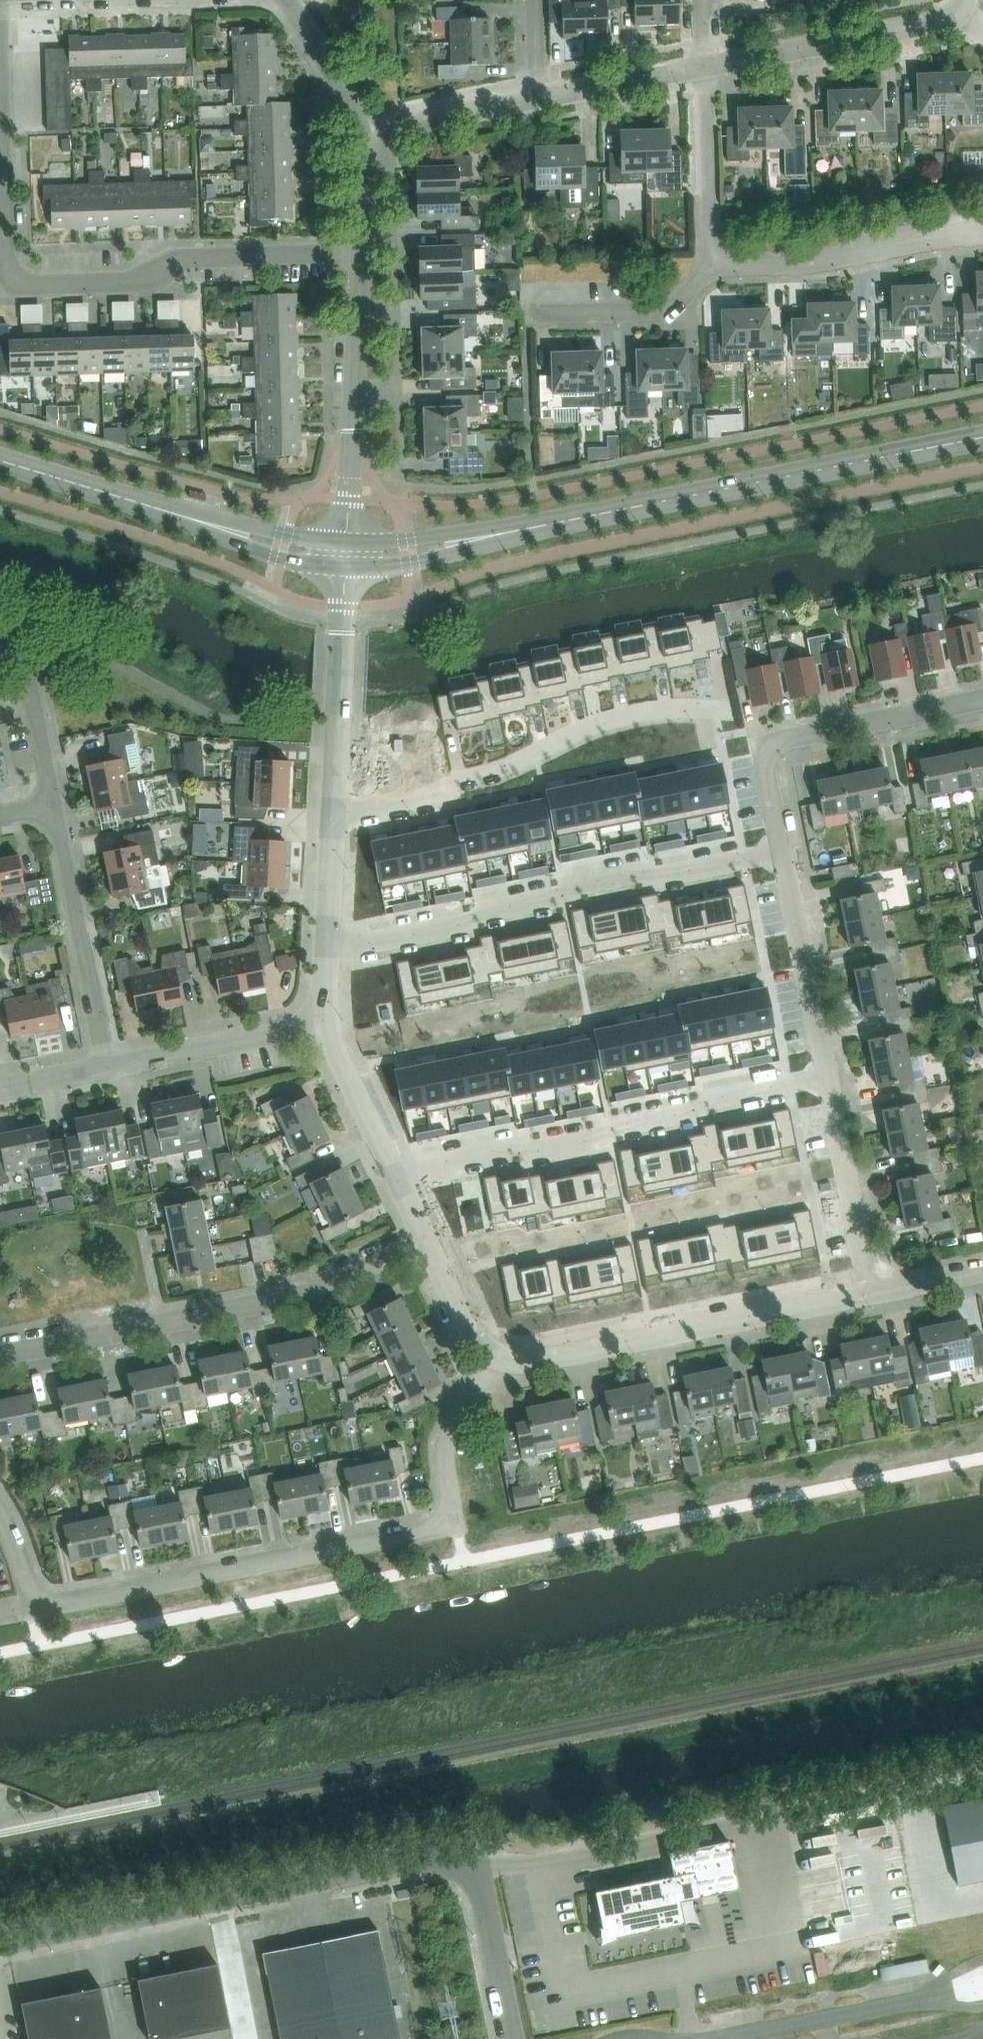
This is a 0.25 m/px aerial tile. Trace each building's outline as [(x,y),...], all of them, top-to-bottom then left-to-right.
[(548,14),(561,14),(561,39),(584,39),(583,0),(548,0),(548,14)] [(584,39),(607,38),(606,0),(583,0),(584,39)] [(620,10),(619,0),(607,0),(608,10),(620,10)] [(633,26),(656,25),(655,0),(633,0),(633,26)] [(656,25),(679,25),(678,0),(655,0),(656,25)] [(772,9),(796,9),(796,0),(772,0),(772,9)] [(450,20),(451,43),(490,42),(489,19),(461,20),(461,7),(435,8),(436,21),(450,20)] [(231,29),(232,60),(274,58),(273,34),(249,35),(249,28),(231,29)] [(184,35),(160,36),(161,78),(192,77),(192,59),(184,59),(184,35)] [(137,36),(114,37),(116,79),(131,78),(131,91),(139,91),(137,36)] [(160,36),(137,36),(139,91),(146,90),(146,78),(161,78),(160,36)] [(114,37),(92,38),(93,92),(101,92),(101,79),(116,79),(114,37)] [(214,48),(213,37),(204,37),(204,49),(214,48)] [(93,92),(92,38),(68,38),(68,49),(69,60),(69,72),(70,80),(85,80),(86,92),(93,92)] [(490,42),(451,43),(451,65),(437,66),(438,79),(463,78),(463,66),(490,65),(490,42)] [(44,49),(45,61),(69,60),(68,49),(44,49)] [(274,81),(274,58),(232,60),(232,75),(220,75),(220,83),(274,81)] [(45,61),(45,73),(69,72),(69,60),(45,61)] [(45,73),(45,84),(70,84),(70,80),(69,72),(45,73)] [(917,97),(903,98),(904,128),(928,127),(927,115),(944,114),(943,74),(916,75),(917,97)] [(971,96),(970,74),(943,74),(944,114),(961,114),(962,126),(982,125),(982,95),(971,96)] [(275,103),(274,81),(220,83),(220,90),(233,90),(233,106),(245,106),(275,103)] [(70,84),(45,84),(46,96),(70,95),(70,84)] [(897,142),(896,112),(881,112),(881,90),(854,91),(855,131),(872,131),(873,143),(897,142)] [(855,131),(854,91),(827,92),(828,117),(814,117),(815,147),(829,147),(829,144),(838,144),(838,132),(855,131)] [(148,94),(140,94),(140,107),(149,106),(148,94)] [(46,96),(46,108),(70,107),(70,95),(46,96)] [(233,121),(234,128),(288,126),(288,103),(275,103),(245,106),(246,120),(233,121)] [(70,107),(46,108),(46,119),(71,119),(70,107)] [(726,132),(727,161),(748,161),(748,149),(765,148),(764,108),(737,109),(738,131),(726,132)] [(784,176),(805,175),(803,129),(791,130),(791,108),(764,108),(765,148),(783,148),(784,176)] [(71,119),(46,119),(47,131),(71,130),(71,119)] [(246,135),(247,151),(289,149),(288,126),(234,128),(234,136),(246,135)] [(668,130),(644,131),(645,172),(659,171),(660,187),(669,187),(669,192),(681,191),(680,151),(668,151),(668,130)] [(632,172),(645,172),(644,131),(619,132),(620,153),(608,153),(609,184),(633,183),(632,172)] [(116,133),(104,134),(104,142),(117,141),(116,133)] [(69,152),(69,139),(61,139),(61,152),(69,152)] [(545,188),(559,188),(558,147),(534,148),(535,169),(523,170),(524,200),(545,199),(545,188)] [(582,147),(558,147),(559,188),(560,188),(560,208),(585,207),(585,203),(598,202),(597,167),(583,168),(582,147)] [(235,166),(235,174),(290,172),(289,149),(247,151),(247,166),(235,166)] [(130,153),(130,165),(141,164),(141,152),(130,153)] [(416,169),(416,194),(457,192),(457,177),(471,176),(470,155),(443,156),(444,168),(416,169)] [(87,171),(88,171),(96,171),(95,161),(87,161),(87,171)] [(963,166),(963,182),(982,182),(982,165),(963,166)] [(134,182),(119,183),(120,225),(143,224),(141,170),(134,170),(134,182)] [(149,170),(141,170),(143,224),(166,224),(164,182),(149,182),(149,170)] [(88,184),(73,184),(75,226),(97,226),(96,171),(88,171),(88,184)] [(103,171),(96,171),(97,226),(120,225),(119,183),(104,183),(103,171)] [(248,181),(248,196),(290,195),(290,172),(235,174),(235,181),(248,181)] [(195,181),(164,182),(166,224),(189,223),(189,199),(196,199),(195,181)] [(51,227),(75,226),(73,184),(42,185),(43,203),(50,203),(51,227)] [(215,185),(207,185),(208,197),(216,197),(215,185)] [(732,197),(731,186),(723,186),(723,197),(732,197)] [(457,192),(416,194),(417,219),(445,218),(446,229),(478,228),(478,216),(473,216),(472,207),(458,208),(457,192)] [(290,195),(248,196),(249,227),(267,227),(267,219),(291,218),(290,195)] [(217,203),(207,203),(207,215),(217,215),(217,203)] [(485,222),(485,231),(497,230),(497,221),(485,222)] [(514,233),(505,233),(505,244),(514,243),(514,233)] [(460,272),(460,273),(474,273),(473,234),(446,235),(446,248),(418,249),(419,274),(460,272)] [(460,288),(460,273),(460,272),(419,274),(420,299),(448,298),(448,309),(475,308),(475,287),(460,288)] [(976,326),(982,326),(982,273),(974,273),(975,294),(961,295),(962,330),(977,330),(976,326)] [(938,286),(914,287),(916,325),(928,325),(929,342),(956,341),(955,307),(939,308),(938,286)] [(903,326),(916,325),(914,287),(891,288),(892,309),(879,309),(879,340),(903,339),(903,326)] [(239,312),(240,319),(294,318),(293,294),(251,295),(252,311),(239,312)] [(853,303),(830,304),(831,342),(853,342),(854,355),(868,355),(867,324),(854,325),(853,303)] [(818,343),(831,342),(830,304),(806,305),(807,326),(791,327),(792,357),(818,356),(818,343)] [(733,349),(745,349),(744,310),(721,311),(722,332),(708,333),(709,363),(733,362),(733,349)] [(768,310),(744,310),(745,349),(758,348),(759,362),(783,361),(782,331),(769,331),(768,310)] [(421,328),(421,353),(462,352),(462,337),(476,337),(475,314),(448,315),(448,328),(421,328)] [(252,327),(253,342),(295,341),(294,318),(240,319),(240,327),(252,327)] [(236,319),(222,319),(223,329),(236,329),(236,319)] [(159,337),(146,337),(147,372),(170,371),(168,320),(159,321),(159,337)] [(177,320),(168,320),(170,371),(193,370),(192,335),(178,336),(177,320)] [(132,321),(122,322),(124,372),(147,372),(146,337),(132,337),(132,321)] [(114,338),(100,338),(101,373),(124,372),(122,322),(113,322),(114,338)] [(68,339),(55,340),(56,375),(79,374),(77,323),(68,323),(68,339)] [(86,323),(77,323),(79,374),(101,373),(100,338),(87,339),(86,323)] [(41,324),(31,325),(33,375),(56,375),(55,340),(41,340),(41,324)] [(9,375),(9,376),(33,375),(31,325),(22,325),(23,341),(9,341),(8,325),(0,326),(0,375),(9,375)] [(241,357),(241,365),(296,363),(295,341),(253,342),(253,357),(241,357)] [(883,360),(882,348),(874,348),(875,360),(883,360)] [(685,349),(660,350),(661,391),(677,390),(677,404),(698,404),(697,376),(686,377),(685,349)] [(646,391),(661,391),(660,350),(635,350),(636,378),(625,379),(626,418),(647,417),(646,391)] [(475,388),(475,377),(475,368),(463,368),(462,352),(421,353),(422,379),(450,378),(450,389),(475,388)] [(539,381),(540,419),(553,418),(552,408),(577,408),(575,352),(550,353),(551,381),(539,381)] [(601,352),(575,352),(577,408),(614,406),(613,379),(601,379),(601,352)] [(254,372),(254,387),(296,386),(296,363),(241,365),(241,373),(254,372)] [(233,365),(223,365),(223,375),(237,374),(237,365),(233,365)] [(957,375),(948,375),(949,389),(958,389),(957,375)] [(496,380),(484,381),(484,390),(496,389),(496,380)] [(912,384),(892,388),(894,402),(915,398),(912,384)] [(242,403),(243,411),(297,409),(296,386),(254,387),(255,403),(242,403)] [(494,392),(482,392),(483,404),(495,403),(494,392)] [(423,408),(424,434),(464,432),(464,417),(478,416),(478,395),(450,396),(451,408),(423,408)] [(59,421),(57,421),(57,425),(80,432),(79,407),(58,407),(59,421)] [(802,417),(800,407),(793,408),(795,419),(802,417)] [(255,418),(256,433),(298,432),(297,409),(243,411),(243,418),(255,418)] [(521,412),(507,412),(507,420),(521,420),(521,412)] [(705,439),(704,415),(692,416),(693,440),(705,439)] [(84,422),(82,432),(95,435),(97,425),(84,422)] [(118,429),(118,444),(120,444),(126,444),(125,423),(117,423),(118,429)] [(298,432),(256,433),(257,464),(275,464),(274,456),(298,455),(298,432)] [(464,432),(424,434),(425,459),(452,458),(453,474),(483,473),(482,456),(477,456),(477,447),(465,448),(464,432)] [(161,435),(149,435),(149,450),(161,450),(161,435)] [(607,458),(618,458),(617,436),(606,437),(607,448),(607,458)] [(146,438),(136,438),(136,447),(146,446),(146,438)] [(186,442),(173,443),(173,456),(186,455),(186,442)] [(251,457),(239,457),(239,466),(251,466),(251,457)] [(947,638),(953,665),(979,660),(973,633),(982,631),(982,619),(981,607),(958,612),(961,627),(946,630),(948,638),(947,638)] [(948,638),(946,630),(942,611),(930,613),(920,615),(924,634),(908,637),(910,646),(909,646),(915,673),(941,667),(935,641),(947,638),(948,638)] [(658,625),(657,625),(666,670),(694,664),(693,661),(709,658),(707,647),(720,645),(715,620),(702,623),(701,618),(683,622),(684,626),(660,631),(658,625)] [(910,646),(908,637),(905,622),(893,625),(896,640),(870,645),(877,680),(903,675),(898,648),(909,646),(910,646)] [(616,635),(615,635),(624,677),(651,671),(651,668),(664,665),(665,670),(666,670),(657,625),(640,628),(641,633),(617,638),(616,635)] [(811,666),(823,663),(829,690),(855,685),(848,650),(832,653),(828,634),(806,638),(810,657),(809,657),(811,666)] [(599,643),(574,648),(582,690),(583,689),(582,687),(609,682),(608,678),(622,675),(622,677),(624,677),(615,635),(598,639),(599,643)] [(739,641),(728,643),(730,649),(741,647),(739,641)] [(811,666),(809,657),(794,660),(791,645),(769,650),(772,665),(773,673),(774,673),(786,671),(791,698),(817,692),(811,666)] [(772,665),(747,670),(742,647),(741,647),(730,649),(736,681),(748,678),(753,705),(779,700),(774,673),(773,673),(772,665)] [(558,658),(532,663),(540,704),(542,704),(541,701),(568,696),(567,693),(582,690),(574,648),(573,649),(573,650),(557,653),(558,658)] [(516,672),(491,677),(499,719),(500,718),(500,716),(526,710),(526,707),(540,704),(532,663),(531,663),(531,664),(515,667),(516,672)] [(449,694),(436,697),(441,722),(454,719),(456,730),(485,725),(484,722),(499,719),(491,677),(490,678),(490,679),(474,682),(475,687),(449,692),(449,694)] [(107,735),(112,760),(86,765),(91,789),(126,781),(125,773),(130,770),(140,767),(132,730),(107,735)] [(186,760),(199,758),(198,741),(184,742),(186,760)] [(267,747),(238,746),(236,782),(288,785),(289,761),(266,760),(267,747)] [(964,751),(972,787),(982,784),(982,748),(964,751)] [(972,787),(964,751),(941,756),(948,791),(972,787)] [(184,752),(173,752),(175,769),(185,768),(184,752)] [(948,791),(941,756),(918,761),(922,781),(911,784),(916,809),(928,807),(926,796),(948,791)] [(719,764),(698,769),(707,815),(729,810),(719,764)] [(885,767),(861,772),(869,807),(891,803),(894,814),(906,811),(901,786),(889,788),(885,767)] [(698,769),(677,773),(686,819),(707,815),(698,769)] [(869,807),(861,772),(838,777),(845,812),(869,807)] [(677,773),(655,777),(665,823),(686,819),(677,773)] [(633,774),(611,778),(620,824),(640,820),(641,820),(633,782),(634,781),(633,774)] [(634,781),(633,782),(641,820),(640,820),(642,828),(665,823),(655,777),(634,781)] [(845,812),(838,777),(815,781),(819,802),(808,805),(813,830),(825,828),(823,817),(845,812)] [(611,778),(589,782),(599,828),(620,824),(611,778)] [(149,813),(144,791),(142,780),(127,783),(126,781),(91,789),(96,811),(118,807),(120,819),(149,813)] [(287,808),(288,785),(236,782),(234,818),(264,819),(264,807),(287,808)] [(589,782),(568,786),(577,833),(599,828),(589,782)] [(568,786),(546,791),(548,803),(555,837),(577,833),(568,786)] [(541,800),(520,804),(527,843),(528,842),(549,838),(541,800)] [(520,804),(498,809),(507,855),(530,850),(528,842),(527,843),(520,804)] [(208,808),(208,819),(222,820),(223,808),(208,808)] [(498,809),(476,813),(486,859),(507,855),(498,809)] [(476,813),(455,817),(456,825),(457,825),(465,863),(466,863),(486,859),(476,813)] [(194,823),(193,835),(206,836),(206,823),(194,823)] [(456,825),(435,829),(444,876),(467,871),(466,863),(465,863),(457,825),(456,825)] [(234,826),(233,849),(232,863),(242,863),(242,862),(284,864),(285,841),(263,840),(263,827),(234,826)] [(435,829),(414,834),(423,880),(444,876),(435,829)] [(159,865),(157,852),(152,830),(123,836),(125,847),(104,852),(108,875),(159,865)] [(725,830),(710,833),(712,841),(726,838),(725,830)] [(710,833),(695,836),(697,844),(708,842),(712,841),(710,833)] [(414,834),(392,838),(402,884),(423,880),(414,834)] [(392,838),(371,842),(380,888),(402,884),(392,838)] [(682,839),(668,842),(669,849),(684,846),(682,839)] [(638,840),(623,842),(625,850),(639,847),(638,840)] [(623,842),(609,845),(610,853),(625,850),(623,842)] [(668,842),(653,845),(655,853),(669,849),(668,842)] [(595,848),(581,851),(582,859),(597,856),(595,848)] [(581,851),(566,854),(568,862),(582,859),(581,851)] [(831,856),(833,864),(846,862),(844,853),(831,856)] [(0,859),(0,884),(2,897),(25,892),(28,906),(52,901),(47,878),(23,882),(18,855),(0,859)] [(978,896),(982,895),(982,858),(960,863),(963,875),(974,873),(978,896)] [(283,888),(284,864),(242,862),(242,863),(241,886),(223,885),(223,897),(260,899),(260,887),(283,888)] [(830,867),(833,880),(859,874),(856,862),(830,867)] [(108,875),(113,898),(139,893),(142,908),(167,903),(159,865),(108,875)] [(547,866),(532,869),(534,877),(548,874),(547,866)] [(532,869),(518,872),(519,880),(534,877),(532,869)] [(504,874),(490,878),(491,885),(506,882),(504,874)] [(490,878),(475,881),(477,888),(491,885),(490,878)] [(839,900),(844,923),(879,916),(875,893),(886,891),(883,879),(858,884),(860,896),(839,900)] [(727,895),(701,900),(709,939),(737,933),(735,925),(751,922),(744,884),(726,888),(727,895)] [(463,891),(449,894),(450,902),(465,899),(463,891)] [(657,893),(656,894),(665,939),(680,936),(681,944),(709,939),(701,900),(676,905),(674,898),(659,901),(657,893)] [(196,903),(207,904),(207,894),(197,894),(196,903)] [(449,894),(434,897),(436,905),(450,902),(449,894)] [(640,904),(615,909),(623,948),(650,942),(649,934),(662,932),(664,940),(665,939),(656,894),(639,897),(640,904)] [(974,933),(982,931),(982,895),(978,896),(982,919),(972,921),(974,933)] [(421,899),(406,902),(408,910),(422,907),(421,899)] [(406,902),(392,905),(393,913),(408,910),(406,902)] [(194,903),(181,906),(183,917),(184,919),(197,917),(194,903)] [(181,906),(169,908),(171,919),(183,917),(181,906)] [(588,907),(570,911),(578,949),(593,946),(595,954),(623,948),(615,909),(589,914),(588,907)] [(869,942),(872,954),(897,949),(895,937),(884,939),(879,916),(844,923),(848,946),(869,942)] [(549,931),(524,936),(531,974),(559,969),(558,961),(573,958),(566,920),(548,923),(549,931)] [(982,967),(982,931),(974,933),(965,935),(967,947),(978,945),(982,967)] [(260,964),(272,962),(267,933),(253,936),(255,945),(233,950),(242,991),(265,986),(260,964)] [(497,934),(479,937),(489,983),(490,983),(488,975),(502,972),(504,980),(531,974),(524,936),(498,941),(497,934)] [(466,956),(440,961),(448,999),(476,994),(474,986),(489,983),(479,937),(480,945),(464,948),(466,956)] [(31,952),(28,941),(19,943),(21,954),(31,952)] [(242,991),(233,950),(212,954),(210,945),(196,947),(202,976),(214,973),(219,995),(242,991)] [(900,961),(897,949),(872,954),(874,966),(853,970),(858,993),(893,986),(889,963),(900,961)] [(160,970),(152,972),(159,1007),(182,1003),(178,981),(190,978),(184,950),(162,954),(160,970)] [(288,955),(275,957),(278,972),(297,968),(295,956),(288,957),(288,955)] [(152,972),(151,967),(140,969),(132,959),(127,960),(126,957),(113,960),(120,992),(132,990),(136,1012),(159,1007),(152,972)] [(413,958),(395,962),(403,1000),(419,997),(420,1005),(448,999),(440,961),(415,966),(413,958)] [(25,987),(27,995),(34,1032),(58,1028),(53,1003),(65,1001),(60,977),(48,979),(48,982),(25,987)] [(898,1009),(893,986),(858,993),(862,1017),(883,1012),(886,1024),(911,1019),(909,1007),(898,1009)] [(0,989),(0,1014),(6,1013),(11,1037),(34,1032),(27,995),(16,998),(15,996),(8,987),(0,989)] [(764,988),(743,992),(752,1039),(774,1034),(764,988)] [(743,992),(721,997),(730,1043),(752,1039),(743,992)] [(964,1005),(973,1003),(972,996),(962,998),(964,1005)] [(721,997),(699,1001),(708,1047),(730,1043),(721,997)] [(699,1001),(677,1006),(679,1013),(680,1013),(688,1052),(688,1051),(708,1047),(699,1001)] [(679,1013),(658,1018),(667,1064),(690,1059),(688,1051),(688,1052),(680,1013),(679,1013)] [(658,1018),(636,1022),(646,1068),(667,1064),(658,1018)] [(867,1040),(872,1063),(907,1056),(903,1033),(914,1031),(911,1019),(886,1024),(888,1036),(867,1040)] [(636,1022),(615,1026),(623,1065),(624,1073),(646,1068),(636,1022)] [(615,1026),(594,1031),(602,1069),(623,1065),(615,1026)] [(590,1039),(568,1044),(576,1082),(597,1078),(590,1039)] [(568,1044),(547,1048),(555,1086),(576,1082),(568,1044)] [(547,1048),(526,1052),(533,1091),(555,1086),(547,1048)] [(503,1049),(481,1053),(490,1099),(512,1095),(504,1057),(503,1049)] [(504,1057),(512,1095),(533,1091),(526,1052),(504,1057)] [(481,1053),(460,1057),(469,1104),(490,1099),(481,1053)] [(770,1054),(755,1057),(757,1065),(771,1062),(770,1054)] [(897,1083),(900,1094),(925,1089),(923,1077),(912,1079),(907,1056),(872,1063),(876,1087),(897,1083)] [(460,1057),(438,1062),(447,1108),(469,1104),(460,1057)] [(755,1057),(740,1060),(742,1068),(757,1065),(755,1057)] [(438,1062),(416,1066),(424,1104),(424,1105),(425,1112),(447,1108),(438,1062)] [(727,1062),(713,1066),(714,1074),(729,1071),(727,1062)] [(416,1066),(395,1071),(403,1109),(424,1105),(424,1104),(416,1066)] [(713,1066),(698,1069),(700,1077),(714,1074),(713,1066)] [(686,1079),(671,1082),(673,1090),(688,1087),(686,1079)] [(671,1082),(657,1085),(658,1093),(673,1090),(671,1082)] [(644,1087),(629,1090),(631,1098),(645,1095),(644,1087)] [(881,1110),(886,1133),(921,1126),(917,1103),(928,1101),(925,1089),(900,1094),(902,1106),(881,1110)] [(629,1090),(614,1094),(616,1101),(631,1098),(629,1090)] [(198,1094),(174,1098),(182,1136),(181,1136),(184,1152),(208,1147),(221,1144),(215,1116),(213,1104),(200,1107),(198,1094)] [(283,1094),(260,1105),(265,1116),(275,1111),(285,1132),(318,1117),(308,1095),(289,1105),(283,1094)] [(156,1127),(143,1130),(149,1159),(162,1156),(184,1152),(181,1136),(182,1136),(174,1098),(151,1103),(156,1127)] [(595,1106),(580,1109),(582,1116),(596,1113),(595,1106)] [(772,1119),(747,1124),(754,1163),(782,1157),(781,1149),(796,1146),(788,1108),(771,1112),(772,1119)] [(107,1163),(125,1159),(143,1156),(138,1131),(126,1133),(121,1109),(97,1114),(107,1163)] [(580,1109),(566,1112),(567,1119),(582,1116),(580,1109)] [(71,1170),(107,1163),(97,1114),(74,1119),(79,1143),(66,1145),(71,1170)] [(553,1114),(538,1117),(540,1125),(554,1122),(553,1114)] [(508,1115),(493,1118),(495,1126),(510,1123),(508,1115)] [(318,1117),(285,1132),(295,1154),(285,1159),(291,1170),(314,1159),(309,1148),(328,1139),(318,1117)] [(538,1117),(523,1120),(525,1128),(540,1125),(538,1117)] [(487,1119),(472,1122),(474,1130),(489,1127),(487,1119)] [(472,1122),(458,1125),(459,1133),(474,1130),(472,1122)] [(720,1122),(702,1125),(712,1171),(713,1171),(711,1163),(725,1161),(726,1168),(754,1163),(747,1124),(721,1129),(720,1122)] [(44,1125),(21,1129),(28,1166),(52,1162),(54,1173),(67,1171),(60,1138),(48,1141),(44,1125)] [(689,1144),(663,1149),(671,1188),(699,1182),(697,1174),(712,1171),(702,1125),(701,1126),(703,1133),(687,1137),(689,1144)] [(911,1153),(914,1164),(939,1159),(937,1147),(926,1149),(921,1126),(886,1133),(890,1157),(911,1153)] [(445,1128),(430,1131),(432,1138),(446,1135),(445,1128)] [(28,1166),(21,1129),(0,1133),(0,1146),(2,1158),(0,1159),(0,1184),(8,1183),(5,1171),(28,1166)] [(430,1131),(415,1133),(417,1141),(432,1138),(430,1131)] [(636,1147),(618,1151),(626,1188),(641,1185),(643,1193),(671,1188),(663,1149),(638,1154),(636,1147)] [(895,1180),(900,1204),(935,1196),(931,1173),(942,1171),(939,1159),(914,1164),(916,1176),(895,1180)] [(597,1170),(572,1176),(579,1214),(607,1208),(606,1201),(621,1197),(614,1160),(596,1163),(597,1170)] [(310,1183),(320,1205),(352,1189),(342,1168),(323,1177),(318,1166),(294,1177),(299,1188),(310,1183)] [(529,1176),(528,1176),(535,1215),(550,1212),(552,1220),(579,1214),(572,1176),(546,1181),(545,1173),(529,1177),(529,1176)] [(501,1174),(483,1178),(490,1216),(506,1213),(507,1220),(535,1215),(528,1176),(502,1181),(501,1174)] [(232,1194),(246,1191),(244,1184),(231,1186),(232,1194)] [(325,1242),(349,1231),(343,1220),(363,1211),(352,1189),(320,1205),(330,1226),(319,1231),(325,1242)] [(935,1196),(900,1204),(905,1227),(925,1223),(928,1234),(953,1229),(951,1217),(940,1219),(935,1196)] [(55,1211),(64,1209),(62,1197),(52,1199),(55,1211)] [(163,1224),(165,1231),(205,1223),(200,1199),(165,1207),(168,1222),(163,1224)] [(792,1220),(767,1225),(775,1264),(802,1258),(801,1250),(816,1247),(809,1209),(791,1213),(792,1220)] [(12,1223),(10,1212),(0,1214),(0,1225),(12,1223)] [(706,1233),(681,1238),(689,1277),(716,1271),(715,1263),(729,1261),(729,1265),(730,1264),(722,1222),(705,1226),(706,1233)] [(723,1222),(722,1222),(730,1264),(745,1261),(747,1269),(775,1264),(767,1225),(741,1230),(740,1223),(724,1226),(723,1222)] [(205,1223),(165,1231),(166,1238),(171,1237),(174,1253),(210,1246),(205,1223)] [(272,1233),(248,1238),(253,1263),(277,1259),(272,1233)] [(654,1236),(636,1240),(644,1278),(659,1275),(661,1282),(689,1277),(681,1238),(655,1243),(654,1236)] [(614,1254),(589,1259),(596,1298),(624,1292),(622,1285),(638,1281),(631,1243),(613,1247),(614,1254)] [(210,1246),(174,1253),(179,1276),(214,1269),(210,1246)] [(562,1257),(544,1261),(553,1303),(554,1302),(553,1299),(567,1296),(568,1304),(596,1298),(589,1259),(563,1265),(562,1257)] [(518,1262),(500,1266),(508,1304),(524,1300),(525,1308),(553,1303),(544,1261),(544,1264),(520,1269),(518,1262)] [(375,1296),(351,1307),(356,1319),(367,1314),(377,1335),(409,1319),(399,1298),(380,1307),(375,1296)] [(409,1319),(377,1335),(387,1356),(424,1338),(421,1331),(416,1334),(409,1319)] [(973,1366),(982,1364),(982,1347),(981,1336),(968,1339),(964,1319),(941,1324),(951,1370),(973,1366)] [(927,1376),(951,1370),(941,1324),(917,1328),(921,1348),(908,1351),(914,1378),(915,1385),(929,1382),(927,1376)] [(890,1355),(886,1335),(862,1340),(872,1387),(894,1382),(896,1388),(909,1386),(902,1352),(890,1355)] [(314,1336),(291,1341),(298,1376),(321,1372),(323,1383),(336,1380),(331,1355),(319,1357),(314,1336)] [(424,1338),(387,1356),(397,1377),(429,1361),(422,1347),(427,1345),(424,1338)] [(835,1394),(848,1391),(872,1387),(862,1340),(839,1344),(843,1364),(830,1367),(835,1394)] [(272,1367),(260,1369),(265,1395),(277,1392),(275,1381),(298,1376),(291,1341),(268,1346),(272,1367)] [(244,1350),(221,1355),(228,1390),(251,1386),(253,1397),(265,1395),(260,1369),(249,1371),(244,1350)] [(807,1351),(784,1355),(792,1398),(815,1393),(816,1398),(830,1395),(824,1368),(811,1370),(807,1351)] [(202,1381),(190,1383),(195,1409),(207,1406),(205,1395),(228,1390),(221,1355),(198,1360),(202,1381)] [(764,1380),(752,1382),(758,1416),(772,1413),(770,1407),(793,1402),(792,1398),(784,1355),(760,1360),(763,1373),(764,1380)] [(349,1374),(346,1360),(338,1362),(341,1376),(349,1374)] [(429,1361),(397,1377),(407,1398),(397,1403),(402,1414),(426,1403),(420,1392),(440,1383),(429,1361)] [(174,1364),(151,1369),(158,1405),(181,1400),(183,1411),(195,1409),(190,1383),(178,1385),(174,1364)] [(713,1406),(735,1402),(738,1414),(751,1411),(746,1384),(733,1386),(729,1366),(705,1371),(713,1406)] [(132,1395),(120,1397),(125,1423),(137,1420),(135,1409),(158,1405),(151,1369),(127,1374),(132,1395)] [(715,1413),(713,1406),(705,1371),(682,1376),(686,1396),(673,1398),(679,1426),(692,1423),(691,1418),(715,1413)] [(104,1379),(81,1383),(88,1419),(111,1414),(113,1425),(125,1423),(120,1397),(108,1399),(104,1379)] [(636,1433),(659,1429),(660,1429),(673,1427),(667,1399),(654,1402),(650,1382),(627,1387),(634,1422),(636,1433)] [(61,1409),(50,1411),(55,1437),(67,1435),(65,1423),(88,1419),(81,1383),(57,1388),(61,1409)] [(348,1400),(345,1387),(337,1388),(340,1402),(348,1400)] [(634,1422),(627,1387),(604,1392),(606,1405),(594,1408),(600,1441),(614,1439),(611,1427),(634,1422)] [(34,1393),(11,1397),(18,1433),(41,1428),(43,1439),(55,1437),(50,1411),(38,1413),(34,1393)] [(18,1433),(11,1397),(0,1399),(0,1436),(18,1433)] [(572,1398),(549,1403),(557,1445),(580,1441),(581,1445),(594,1443),(589,1415),(576,1418),(572,1398)] [(527,1416),(514,1419),(516,1430),(522,1457),(535,1455),(534,1450),(557,1445),(549,1403),(525,1407),(527,1416)] [(917,1408),(904,1411),(908,1428),(913,1426),(920,1425),(917,1408)] [(756,1435),(752,1418),(736,1422),(739,1439),(756,1435)] [(297,1429),(299,1458),(327,1456),(325,1427),(297,1429)] [(805,1452),(815,1450),(814,1443),(804,1445),(805,1452)] [(390,1460),(367,1464),(374,1499),(397,1495),(393,1474),(405,1472),(400,1446),(388,1448),(390,1460)] [(329,1460),(335,1486),(346,1484),(350,1504),(374,1499),(367,1464),(344,1469),(342,1458),(329,1460)] [(297,1478),(304,1513),(327,1509),(323,1488),(335,1486),(329,1460),(317,1462),(320,1474),(297,1478)] [(259,1474),(265,1500),(276,1498),(280,1518),(304,1513),(297,1478),(274,1483),(271,1472),(259,1474)] [(227,1492),(234,1527),(257,1523),(253,1502),(265,1500),(259,1474),(247,1476),(250,1488),(227,1492)] [(126,1483),(118,1485),(120,1496),(128,1494),(126,1483)] [(540,1505),(536,1483),(511,1488),(515,1510),(540,1505)] [(116,1485),(106,1487),(109,1499),(118,1497),(116,1485)] [(201,1486),(189,1488),(195,1514),(206,1512),(210,1532),(234,1527),(227,1492),(204,1497),(201,1486)] [(156,1506),(164,1541),(187,1537),(183,1516),(195,1514),(189,1488),(177,1491),(179,1502),(156,1506)] [(119,1502),(125,1528),(136,1525),(140,1546),(164,1541),(156,1506),(133,1511),(131,1500),(119,1502)] [(87,1520),(94,1556),(117,1551),(113,1530),(125,1528),(119,1502),(107,1505),(109,1516),(87,1520)] [(49,1516),(54,1542),(66,1540),(70,1560),(94,1556),(87,1520),(63,1525),(61,1514),(49,1516)] [(961,1802),(969,1841),(982,1838),(982,1809),(981,1798),(961,1802)] [(961,1802),(941,1806),(949,1845),(969,1841),(961,1802)] [(969,1841),(977,1880),(982,1879),(982,1838),(969,1841)] [(617,1940),(617,1937),(683,1924),(684,1924),(679,1901),(739,1889),(729,1840),(668,1852),(673,1875),(594,1891),(601,1927),(599,1927),(599,1929),(600,1938),(600,1946),(616,1939),(616,1940),(617,1940)] [(969,1841),(949,1845),(957,1884),(977,1880),(969,1841)] [(410,1887),(396,1890),(397,1898),(412,1895),(410,1887)] [(381,1950),(377,1929),(261,1953),(266,1973),(279,2038),(399,2038),(381,1950)] [(217,1964),(197,1968),(203,1999),(223,1995),(217,1964)] [(197,1968),(177,1972),(183,2003),(203,1999),(197,1968)] [(177,1972),(157,1976),(163,2007),(183,2003),(177,1972)] [(137,1980),(143,2011),(163,2007),(157,1976),(137,1980)] [(100,1987),(80,1991),(87,2023),(107,2019),(100,1987)] [(80,1991),(60,1995),(67,2027),(87,2023),(80,1991)] [(60,1995),(40,1999),(47,2031),(67,2027),(60,1995)] [(223,1995),(203,1999),(210,2031),(230,2027),(223,1995)] [(40,1999),(20,2003),(27,2035),(47,2031),(40,1999)] [(203,1999),(183,2003),(190,2035),(210,2031),(203,1999)] [(183,2003),(163,2007),(170,2038),(190,2035),(183,2003)] [(143,2011),(149,2038),(168,2038),(170,2038),(163,2007),(143,2011)] [(87,2023),(90,2038),(111,2038),(107,2019),(87,2023)] [(69,2038),(90,2038),(87,2023),(67,2027),(69,2038)] [(48,2038),(69,2038),(67,2027),(47,2031),(48,2038)] [(47,2031),(27,2035),(28,2038),(48,2038),(47,2031)]
